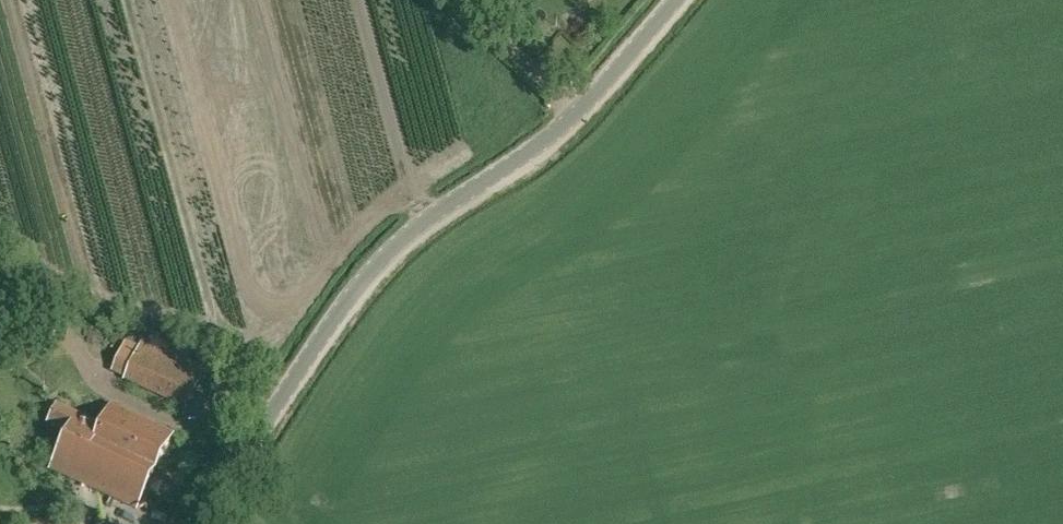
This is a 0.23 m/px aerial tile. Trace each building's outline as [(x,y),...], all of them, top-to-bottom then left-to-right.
[(141,342),(124,380),(186,408),(203,370),(141,342)] [(103,428),(56,406),(48,423),(69,433),(52,470),(136,508),(170,434),(112,407),(103,428)]
